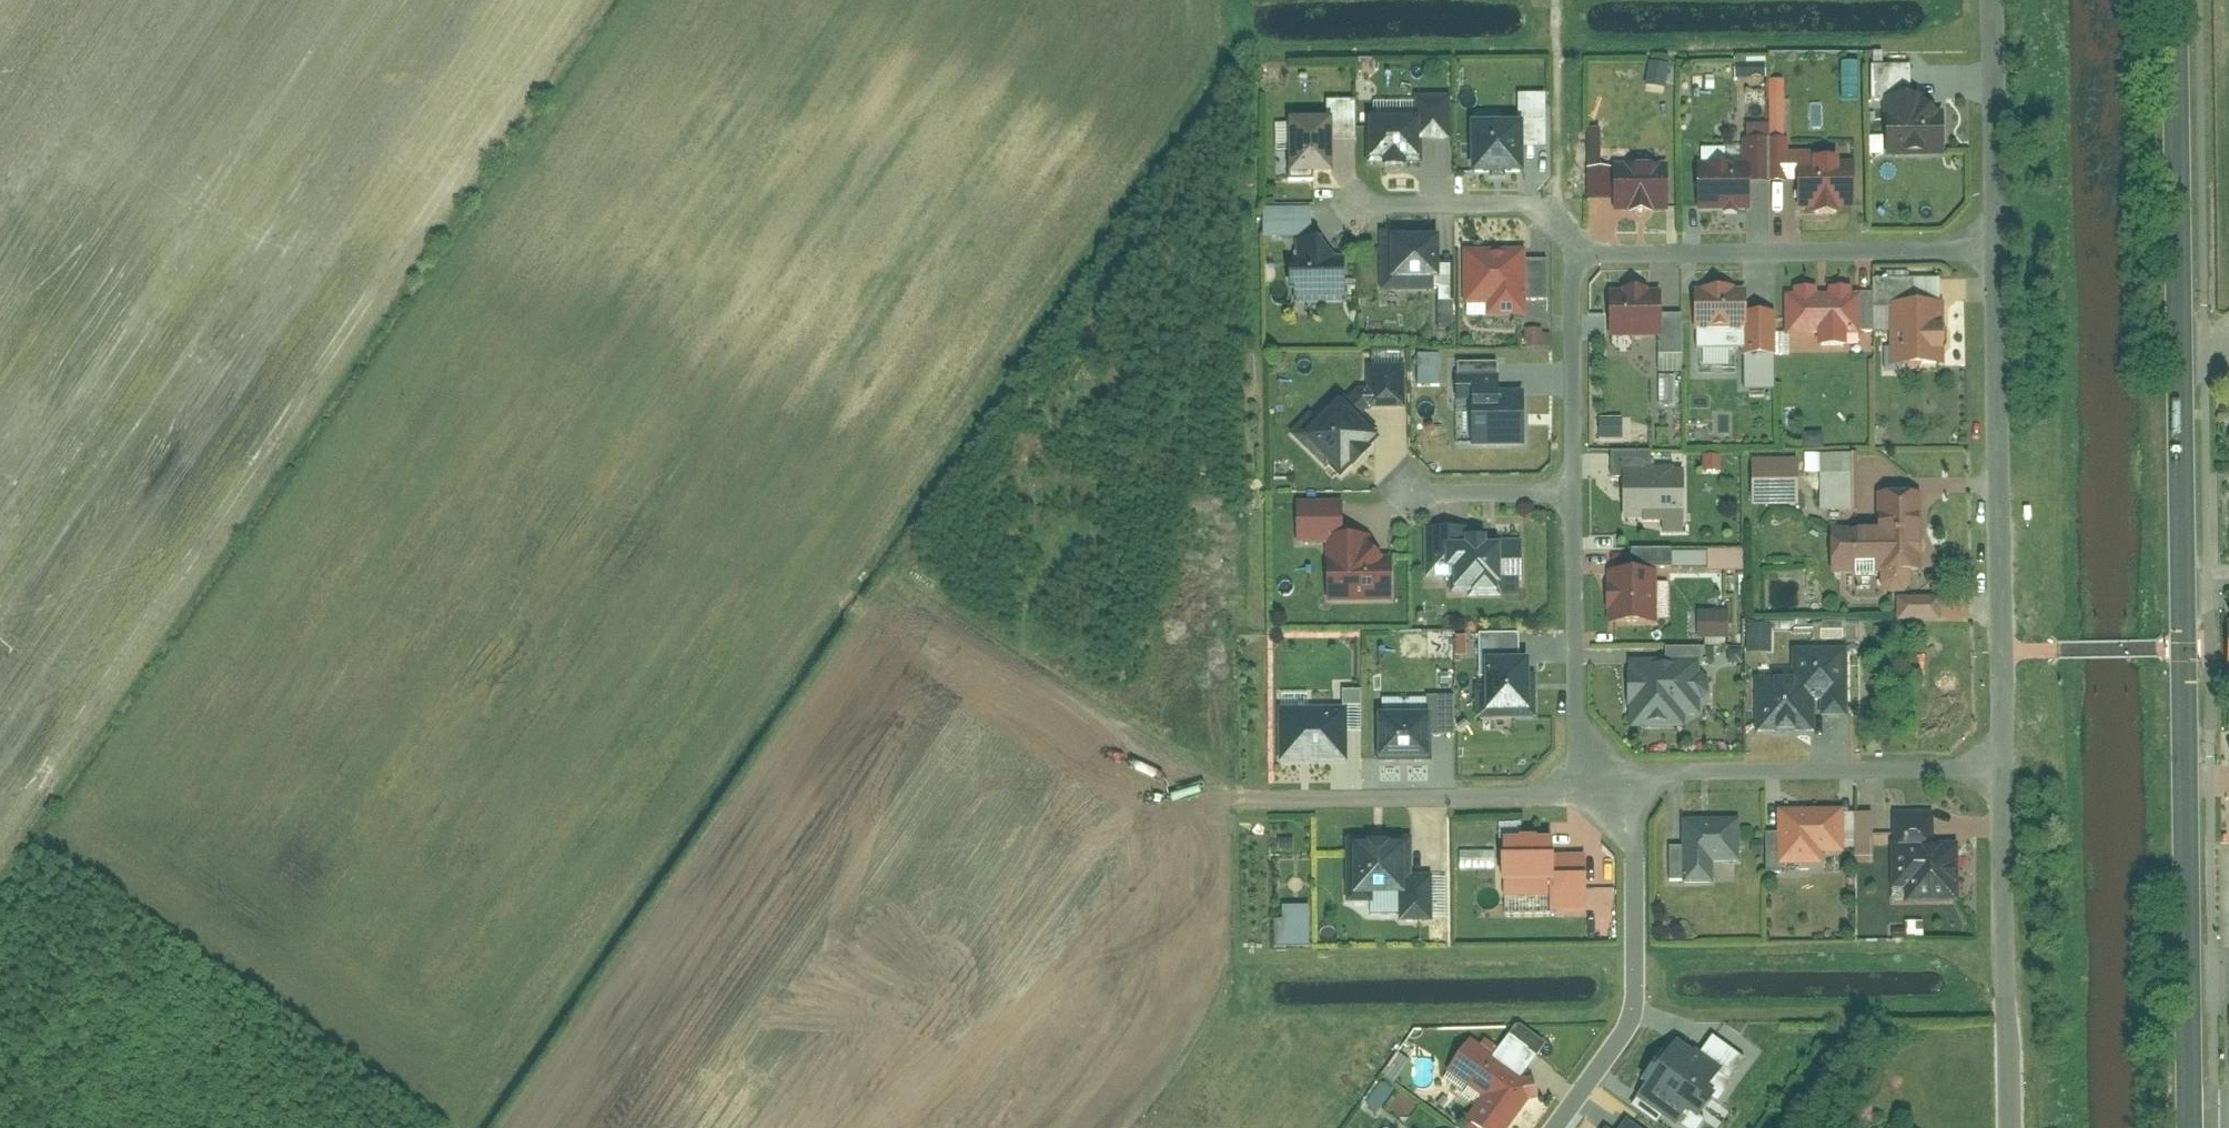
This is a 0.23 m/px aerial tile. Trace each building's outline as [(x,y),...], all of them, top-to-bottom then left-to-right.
[(1768,80),(1767,60),(1737,62),(1738,82),(1768,80)] [(1650,64),(1648,88),(1668,90),(1670,66),(1650,64)] [(1885,95),(1885,157),(1945,157),(1944,114),(1939,114),(1933,104),(1923,101),(1923,95),(1885,95)] [(1367,164),(1422,163),(1421,116),(1367,116),(1367,164)] [(1289,118),(1289,173),(1333,172),(1332,117),(1289,118)] [(1470,121),(1471,172),(1525,171),(1524,120),(1470,121)] [(1614,162),(1614,213),(1669,213),(1670,162),(1614,162)] [(1797,163),(1798,210),(1855,209),(1854,162),(1797,163)] [(1697,163),(1697,211),(1751,211),(1750,163),(1697,163)] [(1263,208),(1264,238),(1312,237),(1312,207),(1263,208)] [(1380,231),(1381,292),(1439,292),(1439,231),(1380,231)] [(1463,304),(1487,304),(1487,317),(1527,317),(1527,249),(1463,249),(1463,304)] [(1347,270),(1288,270),(1288,286),(1295,286),(1295,303),(1347,303),(1347,270)] [(1847,347),(1847,334),(1859,334),(1859,294),(1852,294),(1852,287),(1828,288),(1828,294),(1818,294),(1818,287),(1793,287),(1793,294),(1785,294),(1786,334),(1818,334),(1818,347),(1847,347)] [(1747,333),(1747,288),(1694,289),(1695,333),(1747,333)] [(1609,291),(1609,337),(1662,337),(1662,291),(1609,291)] [(1889,302),(1890,365),(1944,365),(1943,301),(1889,302)] [(1439,302),(1439,330),(1454,329),(1453,302),(1439,302)] [(1548,348),(1548,336),(1527,336),(1527,348),(1548,348)] [(1419,387),(1442,387),(1441,355),(1417,356),(1419,387)] [(1364,363),(1365,408),(1405,407),(1404,362),(1364,363)] [(1676,409),(1677,378),(1662,378),(1661,408),(1676,409)] [(1334,389),(1289,434),(1323,467),(1327,463),(1342,477),(1383,436),(1334,389)] [(1471,393),(1471,447),(1526,446),(1526,392),(1471,393)] [(1600,441),(1624,441),(1624,419),(1600,419),(1600,441)] [(1809,476),(1822,476),(1822,513),(1857,512),(1857,454),(1809,454),(1809,476)] [(1752,461),(1753,507),(1799,506),(1798,460),(1752,461)] [(1687,469),(1624,469),(1625,519),(1642,519),(1642,524),(1660,524),(1660,535),(1687,535),(1687,469)] [(1830,528),(1830,575),(1880,575),(1880,585),(1886,593),(1903,593),(1911,587),(1911,570),(1920,570),(1920,494),(1878,494),(1878,528),(1830,528)] [(1503,598),(1502,541),(1489,541),(1488,533),(1484,534),(1484,527),(1424,528),(1425,579),(1449,579),(1450,594),(1468,593),(1468,598),(1503,598)] [(1325,534),(1326,603),(1393,602),(1392,556),(1383,556),(1367,541),(1366,534),(1325,534)] [(1608,570),(1609,622),(1657,622),(1656,569),(1608,570)] [(1940,599),(1897,598),(1897,621),(1940,622),(1940,599)] [(1699,640),(1732,638),(1731,611),(1698,613),(1699,640)] [(1748,655),(1773,655),(1773,625),(1748,625),(1748,655)] [(1756,681),(1757,735),(1816,735),(1816,703),(1820,703),(1820,718),(1847,718),(1846,649),(1793,650),(1793,681),(1756,681)] [(1486,659),(1487,709),(1530,709),(1529,658),(1486,659)] [(1629,729),(1686,728),(1686,717),(1700,717),(1700,701),(1703,701),(1708,696),(1710,681),(1702,674),(1699,674),(1699,660),(1624,661),(1625,714),(1629,714),(1629,729)] [(1279,762),(1348,761),(1347,707),(1279,708),(1279,762)] [(1376,712),(1376,762),(1430,761),(1430,711),(1376,712)] [(1824,865),(1824,854),(1844,854),(1844,808),(1779,808),(1779,865),(1824,865)] [(1714,885),(1714,862),(1740,862),(1740,819),(1684,819),(1685,885),(1714,885)] [(1554,898),(1554,836),(1507,835),(1506,898),(1554,898)] [(1372,903),(1372,895),(1399,895),(1406,895),(1406,877),(1406,836),(1346,836),(1346,895),(1346,903),(1372,903)] [(1892,891),(1905,890),(1905,905),(1957,904),(1956,845),(1892,845),(1892,891)] [(1496,871),(1496,852),(1461,852),(1461,871),(1496,871)] [(1427,877),(1406,877),(1406,895),(1399,895),(1399,920),(1427,920),(1427,877)] [(1282,919),(1275,919),(1275,947),(1309,947),(1309,905),(1282,906),(1282,919)] [(1713,1034),(1700,1053),(1722,1069),(1719,1073),(1731,1081),(1747,1058),(1713,1034)] [(1536,1057),(1508,1036),(1492,1058),(1520,1079),(1536,1057)] [(1722,1069),(1700,1053),(1677,1037),(1664,1056),(1658,1052),(1639,1079),(1645,1083),(1634,1098),(1677,1127),(1679,1127),(1690,1112),(1698,1118),(1716,1093),(1709,1088),(1719,1073),(1722,1069)] [(1481,1097),(1464,1120),(1470,1124),(1476,1127),(1510,1127),(1530,1101),(1538,1100),(1536,1079),(1521,1080),(1520,1079),(1492,1058),(1470,1041),(1447,1072),(1481,1097)] [(1381,1080),(1364,1103),(1379,1114),(1396,1091),(1381,1080)] [(1386,1114),(1407,1122),(1416,1101),(1395,1093),(1386,1114)]
